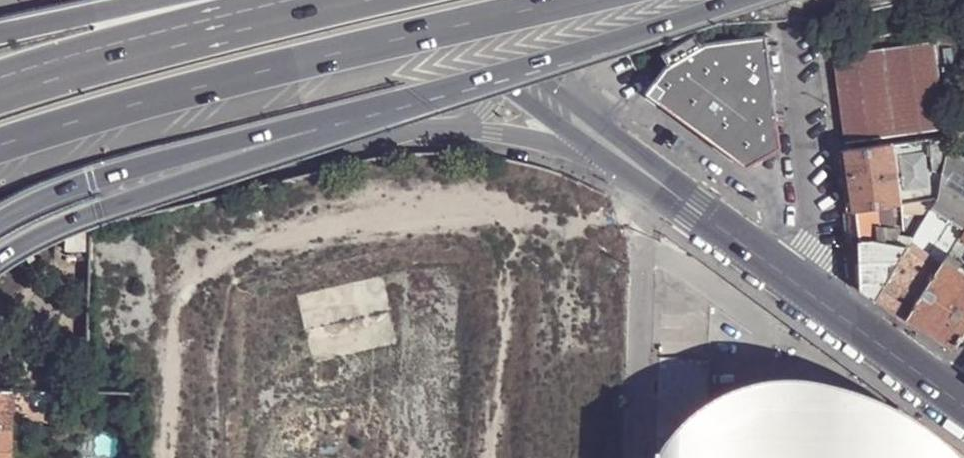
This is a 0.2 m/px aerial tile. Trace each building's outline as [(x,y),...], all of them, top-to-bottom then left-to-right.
[(780,147),(766,36),(705,43),(700,45),(693,34),(659,54),(666,65),(661,67),(643,94),(745,167),(780,147)] [(945,127),(932,40),(834,55),(847,142),(945,127)] [(903,202),(940,196),(950,145),(951,135),(896,143),(903,202)] [(842,151),(850,210),(903,202),(896,143),(842,151)] [(950,145),(940,196),(934,207),(963,225),(963,154),(950,145)] [(903,202),(904,213),(930,213),(934,207),(940,196),(903,202)] [(852,226),(853,240),(863,239),(878,238),(899,242),(902,230),(906,229),(904,213),(903,202),(850,210),(852,226)] [(963,234),(963,225),(934,207),(930,213),(915,239),(914,240),(947,263),(948,262),(950,258),(944,255),(948,249),(954,253),(962,237),(963,234)] [(954,253),(962,257),(963,255),(963,238),(962,237),(954,253)] [(865,288),(881,299),(910,248),(912,244),(906,243),(899,242),(878,238),(863,239),(864,269),(865,288)] [(910,248),(942,271),(947,263),(914,240),(912,244),(910,248)] [(881,299),(911,322),(914,317),(942,271),(910,248),(881,299)] [(944,255),(950,258),(954,253),(948,249),(944,255)] [(962,257),(954,253),(950,258),(948,262),(963,272),(963,258),(962,257)] [(959,346),(963,338),(963,272),(948,262),(947,263),(942,271),(914,317),(959,346)] [(958,457),(944,442),(939,437),(936,434),(929,430),(922,425),(914,421),(907,417),(898,412),(891,409),(884,406),(879,404),(871,402),(862,399),(856,398),(848,396),(839,395),(830,394),(810,394),(797,395),(790,395),(781,397),(769,400),(758,403),(748,406),(737,412),(725,419),(715,424),(707,403),(709,359),(658,357),(661,457),(958,457)] [(12,425),(13,390),(0,389),(0,425),(12,425)] [(31,390),(13,390),(12,425),(29,425),(29,426),(31,390)] [(12,425),(0,425),(0,457),(11,457),(12,425)] [(12,425),(11,457),(28,457),(29,425),(12,425)]
